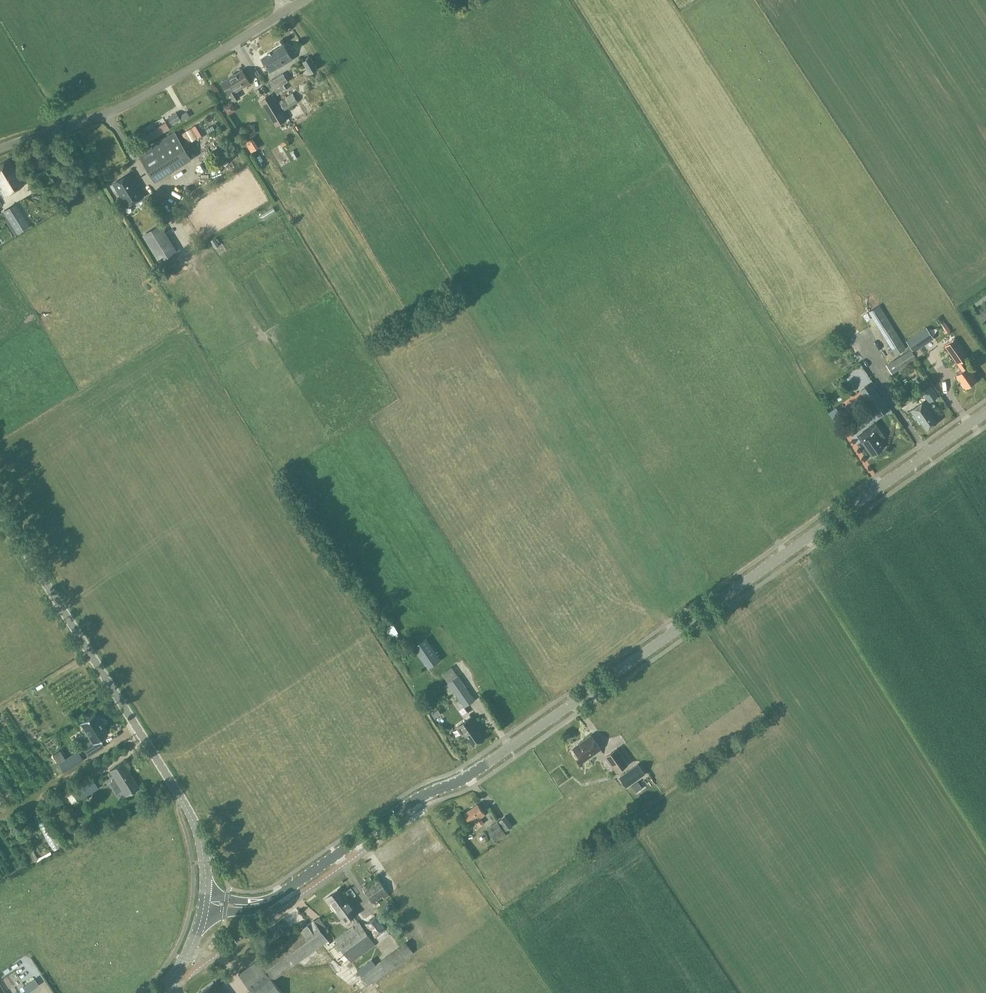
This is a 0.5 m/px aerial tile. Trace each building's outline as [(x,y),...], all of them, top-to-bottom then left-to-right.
[(284,46),(262,59),(270,72),(279,67),(293,59),(284,46)] [(319,69),(311,57),(303,62),(310,74),(319,69)] [(241,97),(237,91),(250,83),(242,70),(222,82),(230,95),(234,101),(241,97)] [(283,73),(268,83),(273,91),(275,90),(278,95),(287,89),(284,84),(289,81),(283,73)] [(293,93),(279,102),(285,110),(298,102),(293,93)] [(261,101),(276,127),(288,120),(272,94),(261,101)] [(230,113),(236,106),(230,101),(224,108),(230,113)] [(177,113),(168,118),(173,126),(181,120),(177,113)] [(165,122),(143,135),(146,141),(153,137),(154,139),(164,133),(162,131),(169,127),(165,122)] [(197,132),(201,142),(207,140),(203,130),(197,132)] [(175,132),(139,154),(156,181),(192,159),(175,132)] [(256,144),(249,148),(252,153),(258,148),(256,144)] [(194,158),(200,166),(209,160),(203,152),(194,158)] [(23,186),(8,160),(0,165),(0,185),(7,196),(23,186)] [(277,168),(272,171),(276,178),(281,175),(277,168)] [(130,175),(114,184),(127,206),(143,197),(130,175)] [(68,194),(72,201),(81,196),(77,190),(68,194)] [(30,226),(15,204),(3,212),(17,234),(30,226)] [(144,234),(161,262),(177,252),(161,225),(144,234)] [(906,348),(880,305),(869,312),(890,345),(887,347),(891,354),(892,353),(894,356),(906,348)] [(927,328),(907,341),(914,352),(935,339),(927,328)] [(945,347),(963,371),(957,375),(967,389),(977,381),(973,376),(975,374),(964,360),(968,357),(955,340),(945,347)] [(911,350),(887,365),(892,374),(917,358),(911,350)] [(890,409),(872,383),(860,391),(878,417),(890,409)] [(928,401),(938,395),(933,388),(923,394),(928,401)] [(917,420),(919,419),(926,430),(938,421),(931,411),(932,410),(926,401),(911,411),(917,420)] [(857,413),(862,419),(871,413),(867,406),(857,413)] [(884,448),(874,434),(876,433),(872,428),(866,432),(869,437),(863,441),(873,455),(884,448)] [(426,639),(414,647),(429,668),(440,660),(426,639)] [(452,666),(442,671),(446,679),(456,674),(452,666)] [(458,677),(448,684),(465,707),(475,701),(458,677)] [(98,702),(103,700),(100,693),(95,695),(98,702)] [(441,714),(438,710),(432,714),(435,718),(441,714)] [(95,714),(80,723),(92,742),(83,747),(88,756),(104,747),(99,740),(108,735),(95,714)] [(473,747),(485,739),(478,730),(480,729),(472,717),(457,728),(463,737),(465,735),(473,747)] [(591,736),(574,748),(583,762),(601,749),(591,736)] [(617,749),(606,757),(617,772),(628,764),(617,749)] [(64,772),(83,760),(78,751),(58,763),(64,772)] [(115,779),(109,782),(116,794),(122,790),(126,796),(139,788),(123,763),(110,771),(115,779)] [(638,764),(620,777),(627,787),(645,774),(638,764)] [(78,802),(99,788),(90,775),(69,788),(72,793),(67,796),(72,804),(77,801),(78,802)] [(476,822),(481,818),(486,815),(478,805),(464,814),(472,825),(476,822)] [(506,816),(499,821),(506,831),(513,826),(506,816)] [(497,842),(506,836),(498,822),(488,829),(493,838),(494,837),(497,842)] [(424,846),(428,855),(441,850),(437,840),(424,846)] [(378,878),(363,889),(373,903),(383,896),(385,899),(390,895),(378,878)] [(340,921),(342,920),(345,924),(359,913),(340,888),(326,899),(336,912),(334,914),(334,915),(337,919),(338,919),(340,921)] [(365,924),(375,938),(376,937),(380,941),(390,934),(377,916),(365,924)] [(245,981),(252,992),(251,992),(283,992),(273,981),(322,946),(325,951),(332,946),(324,935),(329,931),(319,918),(315,921),(314,920),(239,974),(245,981)] [(359,922),(336,940),(353,962),(376,944),(359,922)] [(368,986),(414,953),(406,943),(375,965),(372,961),(358,971),(368,986)] [(215,983),(201,992),(223,992),(215,983)] [(28,984),(23,987),(27,992),(32,990),(28,984)]
